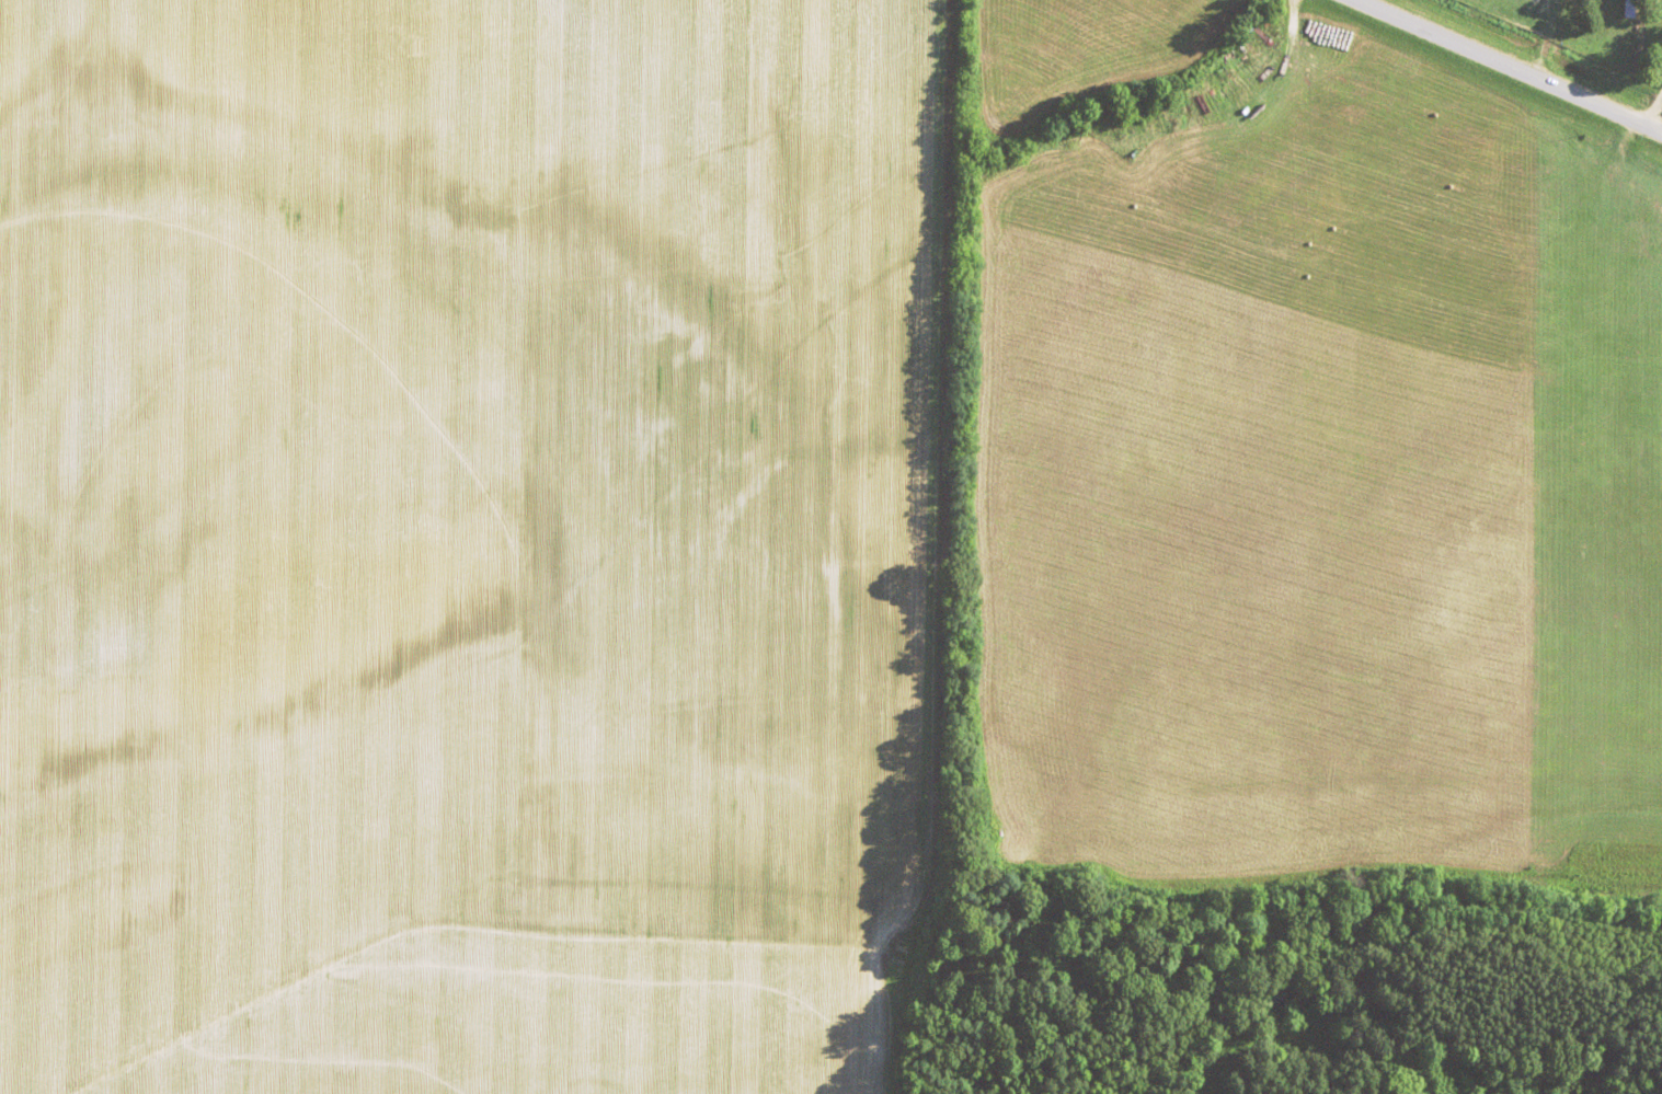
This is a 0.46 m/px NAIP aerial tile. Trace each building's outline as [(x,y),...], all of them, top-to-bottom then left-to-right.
[(1630,0),(1621,0),(1622,14),(1631,13),(1630,0)]
